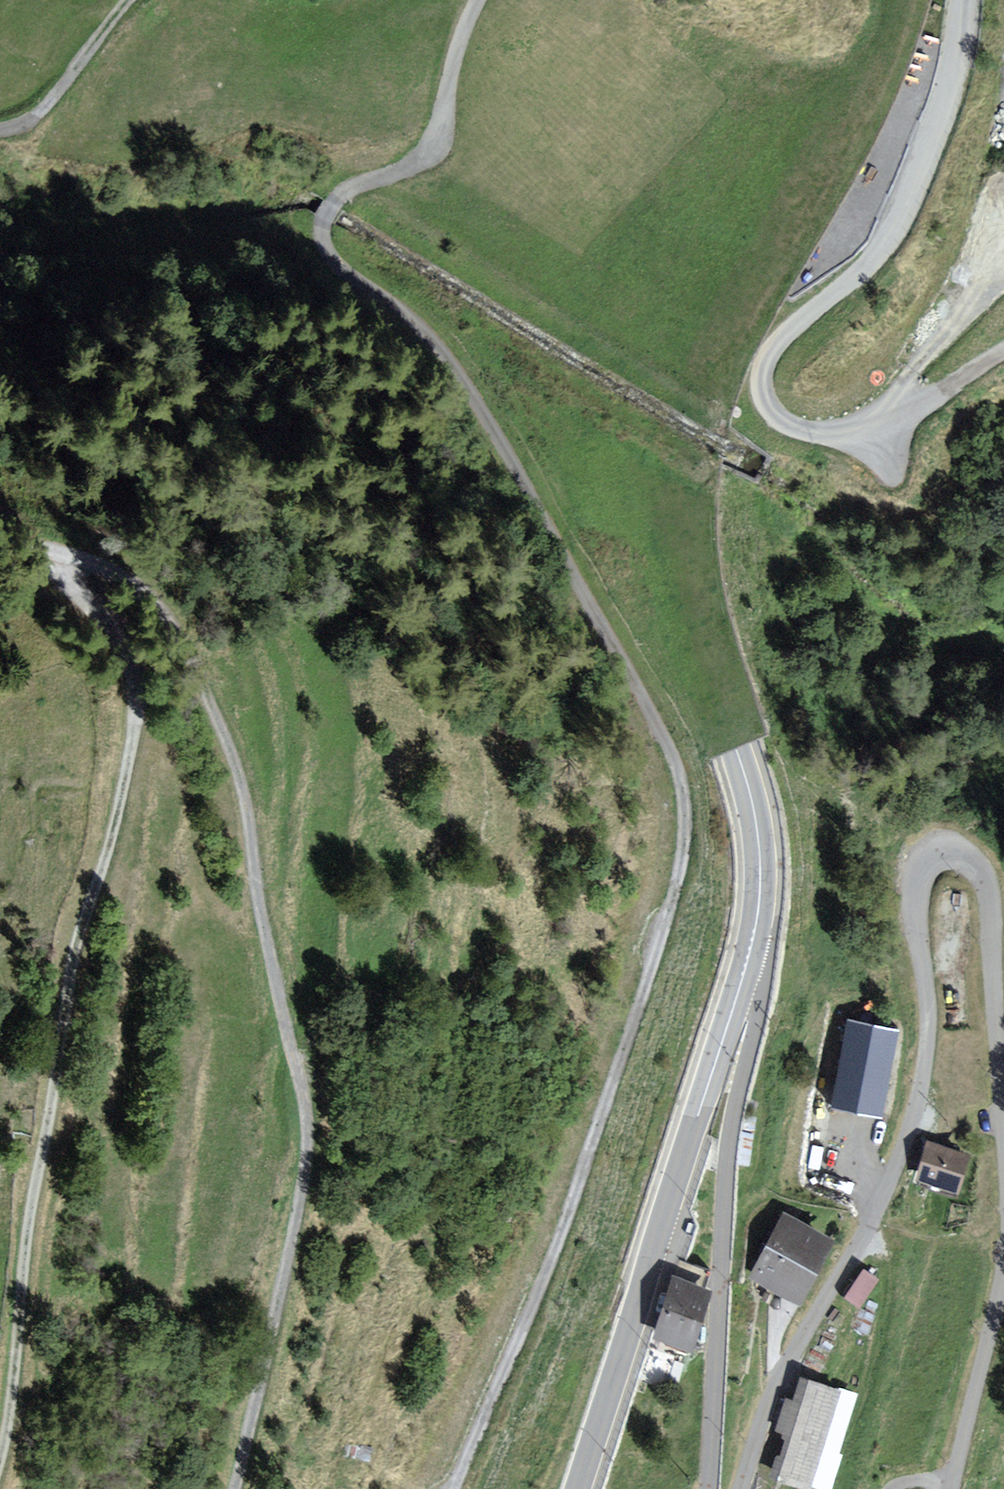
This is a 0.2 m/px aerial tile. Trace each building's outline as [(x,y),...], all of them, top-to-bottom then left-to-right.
[(897,1033),(850,1023),(833,1104),(880,1114),(897,1033)] [(978,1154),(932,1142),(921,1182),(967,1195),(978,1154)] [(842,1240),(788,1212),(754,1276),(808,1304),(842,1240)] [(884,1280),(867,1269),(848,1299),(865,1310),(884,1280)] [(709,1293),(675,1282),(657,1335),(691,1346),(709,1293)] [(855,1395),(809,1380),(779,1474),(826,1488),(855,1395)]
